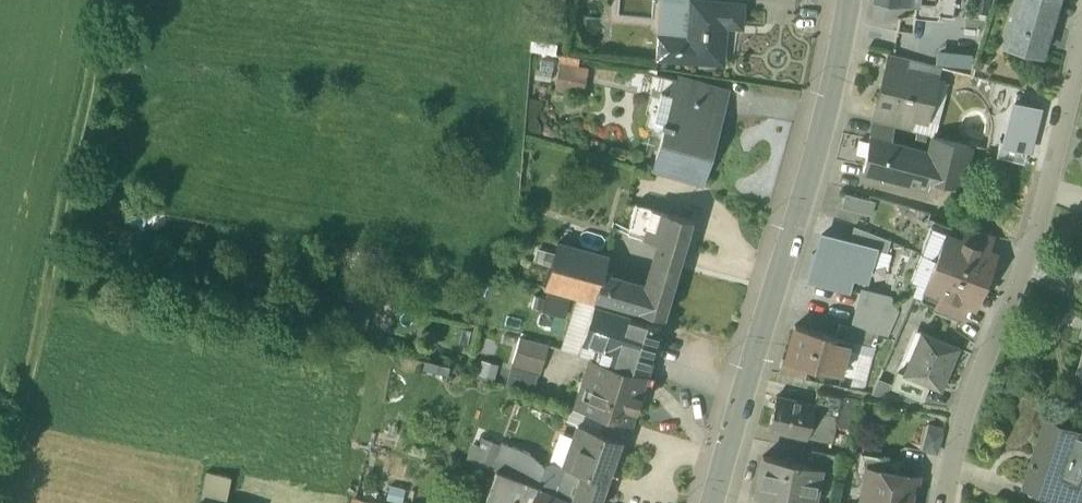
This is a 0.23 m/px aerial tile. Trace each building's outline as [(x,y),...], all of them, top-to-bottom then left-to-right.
[(915,14),(952,18),(954,0),(916,0),(915,14)] [(1004,42),(1020,46),(1021,42),(1040,48),(1047,23),(1049,24),(1053,9),(1051,9),(1053,0),(1016,0),(1004,42)] [(743,6),(691,1),(691,2),(688,41),(686,62),(703,64),(703,54),(723,56),(726,28),(742,29),(743,6)] [(686,4),(662,2),(659,39),(688,41),(691,2),(686,2),(686,4)] [(688,41),(659,39),(658,60),(686,62),(688,41)] [(937,49),(935,63),(972,68),(974,53),(937,49)] [(933,80),(906,73),(909,62),(889,57),(886,71),(888,72),(879,108),(876,107),(876,109),(910,118),(912,111),(924,114),(933,80)] [(586,71),(562,65),(555,89),(579,95),(586,71)] [(685,83),(674,80),(669,97),(679,100),(685,83)] [(722,94),(685,83),(679,100),(717,111),(722,94)] [(669,97),(661,95),(653,125),(661,127),(662,123),(672,126),(679,100),(669,97)] [(717,111),(679,100),(672,126),(662,123),(661,127),(665,128),(653,169),(702,183),(710,159),(704,157),(717,111)] [(1028,149),(1039,108),(1014,101),(1004,140),(1000,140),(996,155),(999,155),(1023,162),(1027,149),(1028,149)] [(910,118),(876,109),(872,123),(894,129),(906,132),(910,118)] [(894,129),(872,123),(870,139),(863,174),(882,179),(889,149),(889,148),(894,129)] [(971,148),(933,139),(928,158),(936,160),(929,182),(960,190),(971,148)] [(928,159),(889,149),(882,179),(917,189),(918,188),(927,190),(929,182),(936,160),(928,158),(928,159)] [(874,204),(846,196),(842,210),(870,218),(874,204)] [(666,213),(636,206),(630,228),(614,224),(613,231),(659,243),(666,213)] [(690,220),(666,213),(659,243),(657,244),(682,251),(690,220)] [(992,234),(966,227),(961,240),(961,241),(986,251),(986,250),(992,234)] [(855,230),(851,245),(876,252),(888,255),(891,244),(855,230)] [(986,251),(961,241),(961,240),(945,234),(934,260),(983,280),(994,253),(986,250),(986,251)] [(851,245),(824,238),(812,283),(850,293),(853,280),(868,283),(876,252),(851,245)] [(607,257),(558,243),(543,289),(594,302),(595,299),(594,298),(601,276),(601,275),(607,257)] [(682,251),(657,244),(644,288),(637,311),(663,318),(682,251)] [(983,280),(934,260),(923,287),(940,294),(941,293),(965,303),(965,304),(972,307),(983,280)] [(601,275),(601,276),(594,298),(595,299),(637,311),(644,288),(601,275)] [(547,293),(543,312),(565,317),(570,298),(547,293)] [(965,303),(941,293),(940,294),(934,310),(958,319),(965,304),(965,303)] [(862,294),(853,329),(879,336),(888,338),(898,316),(892,302),(862,294)] [(629,315),(594,305),(582,342),(596,347),(593,358),(645,375),(661,327),(629,318),(629,315)] [(853,329),(839,325),(835,338),(849,342),(849,344),(875,351),(879,336),(853,329)] [(835,338),(795,328),(786,361),(786,362),(808,368),(840,376),(849,344),(849,342),(835,338)] [(958,348),(921,332),(904,372),(898,370),(897,371),(929,385),(940,390),(958,348)] [(546,346),(520,338),(511,364),(538,371),(546,346)] [(596,347),(582,342),(578,355),(592,359),(592,358),(593,358),(596,347)] [(808,368),(786,362),(786,361),(783,360),(778,375),(805,381),(808,368)] [(929,385),(897,371),(890,387),(921,400),(923,400),(929,385)] [(640,387),(594,373),(583,410),(628,424),(633,407),(636,409),(640,397),(636,396),(640,387)] [(890,387),(878,379),(872,394),(920,403),(921,400),(890,387)] [(843,399),(817,393),(814,407),(815,407),(807,439),(832,445),(843,399)] [(814,407),(776,398),(769,430),(807,439),(815,407),(814,407)] [(1050,417),(1028,482),(1064,494),(1071,496),(1081,465),(1081,428),(1050,417)] [(928,423),(922,447),(938,451),(945,427),(928,423)] [(578,425),(562,465),(580,473),(573,502),(574,502),(599,502),(622,439),(578,425)] [(481,441),(473,463),(492,469),(499,447),(481,441)] [(562,465),(559,463),(551,462),(545,464),(543,467),(527,453),(500,444),(499,447),(492,469),(491,470),(495,471),(532,485),(539,488),(567,500),(573,502),(580,473),(562,465)] [(899,460),(860,452),(857,469),(866,470),(867,468),(872,469),(896,473),(899,460)] [(839,459),(810,453),(808,465),(821,468),(820,469),(837,472),(839,459)] [(763,456),(755,495),(792,502),(813,502),(820,469),(821,468),(808,465),(763,456)] [(867,468),(866,470),(860,502),(911,502),(915,477),(896,473),(872,469),(867,468)] [(206,471),(199,501),(211,502),(223,502),(226,475),(206,471)] [(495,471),(482,502),(512,502),(513,501),(514,501),(515,501),(520,502),(566,502),(567,500),(539,488),(532,485),(495,471)] [(1064,494),(1061,502),(1081,502),(1081,500),(1071,496),(1064,494)]
